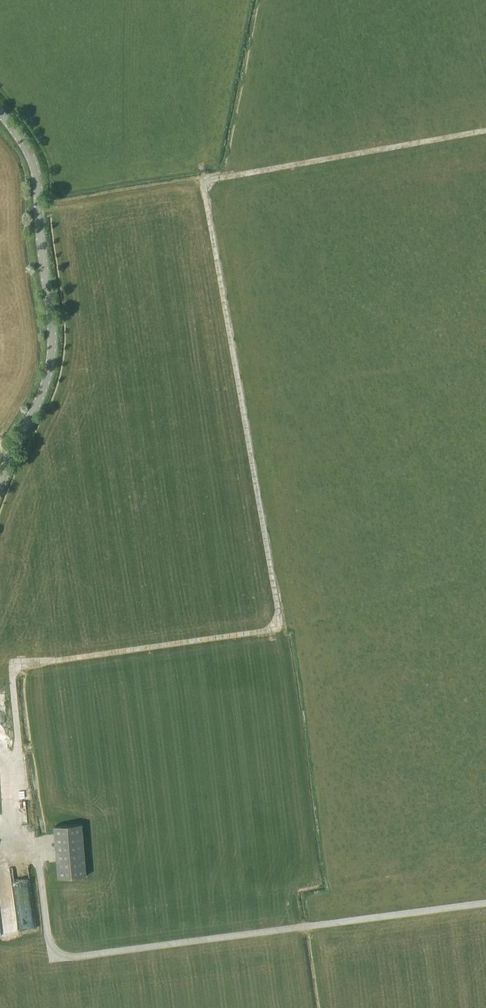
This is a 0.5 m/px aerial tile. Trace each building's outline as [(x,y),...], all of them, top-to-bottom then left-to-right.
[(53,826),(57,877),(86,875),(82,823),(53,826)] [(16,864),(23,926),(37,924),(30,862),(16,864)]
